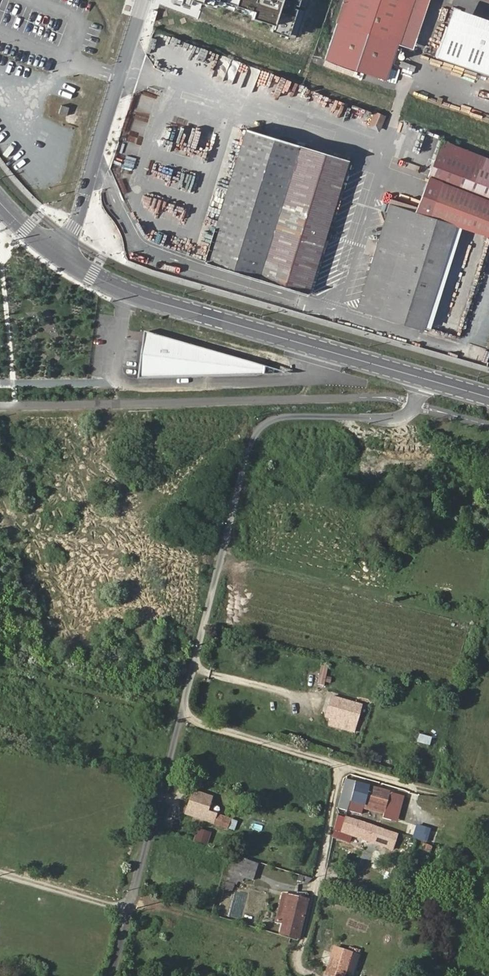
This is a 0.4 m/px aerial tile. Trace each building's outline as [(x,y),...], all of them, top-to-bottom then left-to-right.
[(273,27),(270,34),(288,40),(301,0),(190,0),(273,27)] [(398,46),(414,0),(342,0),(334,24),(398,46)] [(398,46),(412,51),(429,0),(414,0),(398,46)] [(447,25),(437,57),(488,75),(488,40),(447,25)] [(67,116),(70,107),(62,104),(59,113),(67,116)] [(376,111),(369,126),(380,131),(387,116),(376,111)] [(247,130),(206,261),(325,299),(368,167),(247,130)] [(444,141),(415,211),(393,204),(360,309),(460,340),(488,248),(488,159),(444,141)] [(146,340),(140,376),(261,372),(263,364),(147,329),(146,340)] [(164,525),(164,535),(178,535),(178,525),(164,525)] [(320,664),(314,683),(326,686),(330,667),(320,664)] [(233,702),(217,696),(214,706),(230,711),(233,702)] [(330,719),(329,725),(355,733),(363,705),(332,696),(326,717),(330,719)] [(420,733),(418,742),(431,745),(433,737),(420,733)] [(447,778),(439,776),(436,787),(444,789),(447,778)] [(401,811),(405,797),(360,785),(347,781),(341,809),(363,815),(366,807),(385,811),(383,820),(392,822),(395,810),(401,811)] [(231,828),(234,819),(210,811),(215,795),(197,789),(189,813),(231,828)] [(369,842),(374,827),(339,816),(336,831),(341,832),(340,839),(349,843),(351,837),(369,842)] [(196,841),(208,844),(211,831),(198,829),(196,841)] [(433,847),(424,844),(420,861),(429,862),(433,847)] [(237,865),(246,868),(247,867),(257,870),(259,864),(239,858),(237,865)] [(300,940),(309,900),(300,898),(291,937),(300,940)] [(336,948),(325,975),(353,975),(360,956),(336,948)]
